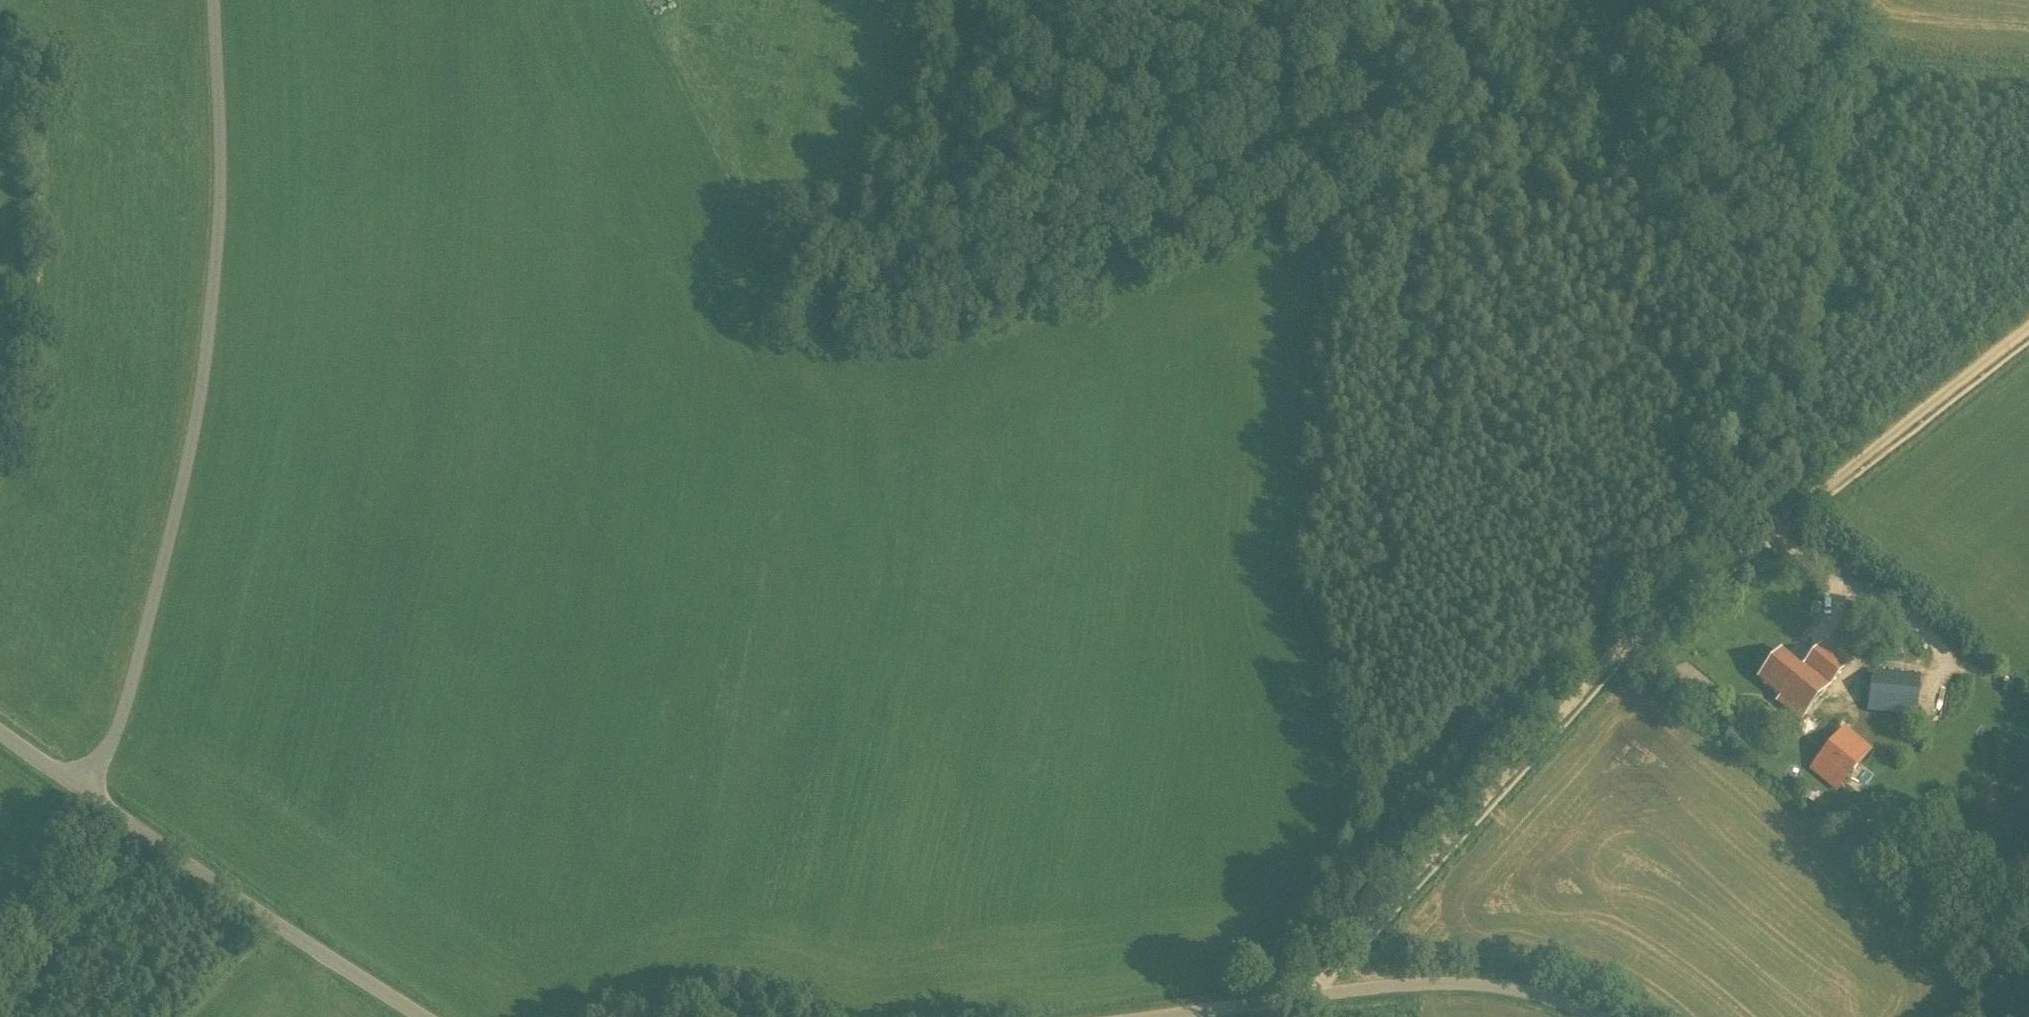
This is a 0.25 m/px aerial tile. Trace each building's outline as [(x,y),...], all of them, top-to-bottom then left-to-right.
[(1801,666),(1781,650),(1758,678),(1780,697),(1778,700),(1801,719),(1841,671),(1815,650),(1801,666)] [(1921,677),(1872,671),(1867,713),(1916,719),(1921,677)] [(1810,768),(1837,790),(1871,749),(1844,727),(1810,768)]
